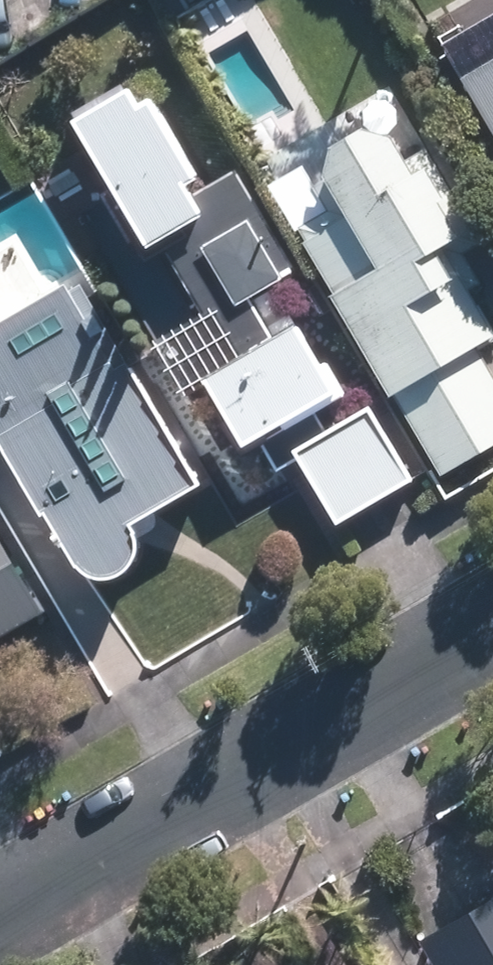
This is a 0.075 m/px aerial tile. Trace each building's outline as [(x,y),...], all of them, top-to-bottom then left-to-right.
[(468,62),(492,104),(492,48),(468,62)] [(124,90),(74,120),(219,358),(262,332),(244,302),(291,273),(231,175),(201,193),(148,108),(138,114),(124,90)] [(422,148),(407,157),(394,134),(325,173),(316,178),(340,219),(302,241),(435,473),(492,440),(492,382),(473,346),(492,335),(465,288),(474,283),(450,240),(460,235),(445,209),(448,207),(454,203),(422,148)] [(61,290),(0,324),(0,452),(40,515),(43,512),(82,567),(92,574),(103,579),(113,579),(122,576),(131,570),(137,563),(142,554),(143,546),(142,538),(138,528),(205,486),(131,363),(115,373),(61,290)] [(295,325),(199,382),(242,452),(337,396),(295,325)] [(369,408),(292,453),(334,525),(411,480),(369,408)] [(0,547),(0,637),(39,615),(0,547)] [(409,930),(429,964),(492,964),(492,881),(409,930)]
